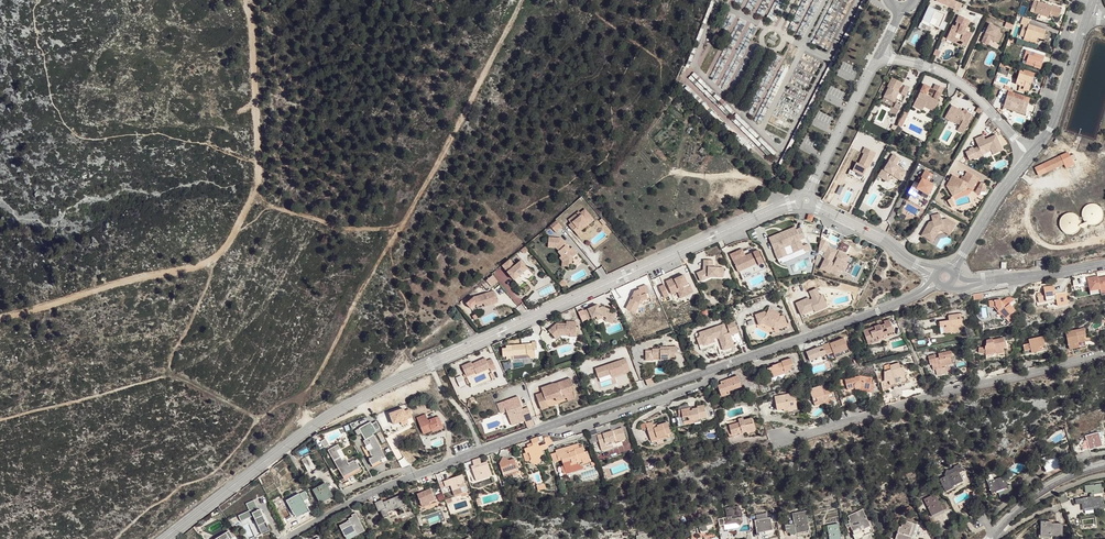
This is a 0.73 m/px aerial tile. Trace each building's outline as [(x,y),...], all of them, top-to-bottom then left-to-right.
[(954,8),(957,1),(954,0),(948,0),(946,5),(954,8)] [(957,1),(954,8),(957,9),(960,10),(963,4),(962,4),(957,1)] [(1062,9),(1038,1),(1034,12),(1049,16),(1051,11),(1055,12),(1054,15),(1059,17),(1060,13),(1062,9)] [(932,23),(932,24),(939,27),(946,13),(939,11),(937,16),(934,14),(936,10),(928,7),(925,12),(926,13),(922,23),(925,24),(928,26),(930,23),(930,22),(932,23)] [(953,26),(949,36),(951,37),(955,39),(956,38),(959,40),(964,42),(963,44),(965,45),(967,46),(973,33),(966,30),(971,20),(959,15),(956,23),(957,23),(955,27),(954,26),(953,26)] [(1032,34),(1038,36),(1043,38),(1045,34),(1046,29),(1029,23),(1027,28),(1022,26),(1019,34),(1024,35),(1024,36),(1031,38),(1032,34)] [(990,24),(984,38),(990,41),(991,39),(992,37),(995,39),(994,40),(997,41),(1000,42),(1003,33),(1001,32),(999,31),(1000,30),(1000,28),(990,24)] [(951,37),(949,36),(947,39),(950,40),(958,44),(959,40),(956,38),(955,39),(951,37)] [(1027,58),(1026,59),(1034,62),(1033,65),(1040,67),(1042,61),(1044,55),(1026,49),(1023,57),(1027,58)] [(1031,81),(1034,72),(1024,69),(1022,74),(1018,73),(1015,83),(1020,84),(1023,85),(1023,88),(1029,90),(1031,81)] [(897,87),(899,88),(902,81),(897,78),(892,75),(887,85),(889,86),(884,95),(890,98),(892,95),(896,97),(899,91),(898,90),(896,89),(897,87)] [(934,85),(933,87),(941,92),(944,87),(936,83),(934,85)] [(905,84),(901,92),(906,94),(909,86),(905,84)] [(920,90),(914,102),(923,107),(924,105),(933,110),(939,100),(929,95),(928,96),(926,95),(927,93),(920,90)] [(1008,95),(1004,103),(1016,107),(1015,111),(1024,114),(1026,108),(1029,102),(1008,95)] [(894,101),(889,112),(897,115),(901,105),(894,101)] [(961,114),(962,112),(963,111),(957,107),(951,104),(944,117),(953,122),(954,121),(960,125),(959,127),(964,130),(969,121),(968,120),(971,113),(967,111),(965,114),(964,115),(961,114)] [(977,147),(973,148),(976,157),(982,155),(981,151),(989,148),(991,151),(992,156),(1003,151),(996,134),(986,138),(976,143),(977,147)] [(864,166),(866,167),(867,167),(874,152),(864,146),(861,151),(863,152),(857,162),(855,161),(851,169),(856,172),(862,175),(865,169),(863,168),(864,166)] [(1067,152),(1060,156),(1064,164),(1066,168),(1074,164),(1067,152)] [(1064,164),(1060,156),(1046,163),(1050,170),(1064,164)] [(876,183),(879,185),(882,181),(883,179),(884,179),(886,176),(889,178),(886,181),(891,184),(894,180),(897,182),(900,178),(890,171),(894,164),(887,159),(882,166),(883,167),(881,170),(880,169),(873,181),(876,183)] [(1050,170),(1046,163),(1034,168),(1038,176),(1050,170)] [(918,183),(916,181),(913,180),(907,192),(910,194),(913,196),(917,189),(918,187),(923,189),(922,191),(920,194),(926,197),(933,184),(928,181),(932,173),(924,169),(920,177),(921,178),(918,183)] [(971,190),(977,178),(966,172),(963,176),(960,180),(959,179),(951,174),(945,185),(950,194),(959,189),(959,190),(967,188),(969,189),(971,190)] [(952,197),(967,188),(959,190),(959,189),(950,194),(952,197)] [(945,201),(949,209),(956,205),(951,198),(945,201)] [(1084,221),(1085,222),(1087,223),(1088,224),(1089,224),(1091,225),(1093,225),(1095,224),(1098,223),(1100,222),(1101,220),(1102,218),(1103,216),(1103,214),(1103,212),(1102,210),(1101,208),(1100,206),(1099,205),(1097,204),(1094,203),(1093,203),(1090,203),(1088,204),(1085,206),(1084,207),(1083,208),(1082,211),(1082,214),(1082,216),(1083,219),(1084,221)] [(567,227),(570,230),(572,228),(574,230),(572,231),(574,234),(576,236),(580,233),(580,232),(578,231),(587,223),(585,222),(590,218),(583,210),(578,214),(577,212),(567,221),(570,225),(567,227)] [(927,224),(920,236),(929,240),(935,231),(942,228),(950,232),(955,223),(946,218),(941,219),(939,213),(930,215),(932,221),(930,222),(928,225),(927,224)] [(1080,227),(1080,225),(1080,223),(1080,221),(1079,218),(1077,216),(1076,215),(1074,214),(1072,213),(1069,213),(1068,213),(1066,213),(1064,214),(1063,215),(1061,216),(1061,217),(1060,218),(1059,220),(1059,221),(1058,222),(1058,224),(1058,225),(1059,227),(1059,228),(1060,230),(1062,231),(1063,233),(1065,233),(1067,234),(1069,234),(1072,234),(1073,234),(1075,233),(1076,232),(1077,231),(1078,230),(1079,229),(1079,228),(1080,227)] [(593,221),(590,218),(585,222),(587,223),(578,231),(580,232),(593,221)] [(556,232),(562,227),(556,220),(549,225),(556,232)] [(767,237),(768,240),(799,227),(798,224),(767,237)] [(799,227),(768,240),(776,259),(786,255),(782,247),(789,244),(792,252),(802,248),(803,251),(808,250),(808,248),(806,243),(801,245),(798,239),(804,237),(801,232),(799,227)] [(548,236),(547,243),(551,244),(551,248),(555,248),(557,251),(556,252),(560,256),(563,260),(563,263),(568,264),(570,263),(570,261),(571,258),(576,253),(571,247),(569,248),(567,250),(564,246),(565,244),(559,237),(548,236)] [(823,256),(818,266),(828,271),(828,270),(838,274),(840,269),(842,270),(846,262),(844,261),(847,254),(837,249),(833,255),(835,256),(832,261),(830,260),(835,248),(826,244),(820,255),(823,256)] [(740,259),(740,257),(736,259),(732,261),(737,272),(756,263),(751,252),(743,256),(744,257),(740,259)] [(567,267),(568,264),(563,263),(563,260),(560,256),(557,258),(561,262),(560,266),(567,267)] [(514,265),(510,260),(502,266),(507,271),(513,279),(520,273),(527,268),(520,260),(514,265)] [(703,269),(702,270),(695,273),(698,278),(703,276),(704,278),(708,276),(709,277),(716,278),(716,276),(722,276),(722,267),(712,267),(712,260),(707,260),(702,260),(702,267),(703,267),(703,269)] [(664,280),(669,291),(677,287),(679,292),(683,291),(684,292),(691,290),(687,282),(686,282),(682,273),(673,277),(672,276),(668,278),(664,280)] [(491,287),(498,281),(493,275),(486,280),(491,287)] [(1083,287),(1081,278),(1073,279),(1074,289),(1083,287)] [(1093,281),(1088,282),(1090,295),(1100,293),(1098,282),(1098,280),(1093,281)] [(795,298),(799,308),(804,306),(806,308),(810,306),(813,305),(812,304),(816,302),(821,304),(824,297),(821,290),(818,291),(815,283),(808,287),(811,294),(812,295),(809,297),(808,295),(807,293),(795,298)] [(633,299),(632,298),(631,298),(625,308),(635,313),(640,303),(642,304),(643,301),(652,297),(646,284),(638,288),(639,290),(637,291),(635,292),(633,296),(634,297),(633,299)] [(664,284),(659,286),(664,298),(669,296),(664,284)] [(677,287),(669,291),(669,292),(675,290),(679,297),(691,291),(691,290),(684,292),(683,291),(679,292),(677,287)] [(1045,296),(1038,298),(1039,307),(1047,305),(1046,302),(1051,301),(1051,304),(1057,303),(1058,306),(1058,307),(1068,305),(1067,296),(1066,292),(1055,294),(1054,289),(1049,290),(1044,291),(1045,296)] [(492,291),(472,297),(474,305),(475,306),(484,303),(485,306),(490,305),(496,303),(492,291)] [(474,305),(472,297),(465,303),(469,309),(474,305)] [(1000,300),(990,301),(990,308),(995,308),(996,308),(998,311),(997,312),(999,314),(1001,316),(1002,315),(1006,320),(1015,312),(1010,305),(1011,304),(1007,299),(1005,301),(1002,303),(1000,300)] [(598,308),(596,305),(589,308),(582,311),(586,320),(594,317),(598,315),(599,317),(600,317),(604,318),(603,321),(611,324),(615,314),(608,312),(608,309),(601,307),(598,308)] [(763,310),(753,313),(757,324),(762,322),(771,327),(773,326),(775,325),(775,327),(786,323),(782,313),(778,315),(777,314),(779,311),(767,307),(765,311),(763,310)] [(937,320),(937,327),(940,327),(941,333),(956,332),(955,325),(960,324),(960,318),(957,319),(957,314),(951,314),(946,315),(945,316),(945,320),(937,320)] [(862,328),(865,339),(876,336),(877,339),(888,336),(887,333),(892,332),(889,319),(884,320),(884,323),(879,325),(879,324),(870,326),(862,328)] [(557,326),(552,325),(547,330),(553,337),(558,332),(568,332),(568,335),(568,337),(574,337),(575,321),(565,321),(565,323),(562,323),(560,323),(557,326)] [(721,323),(696,332),(700,343),(710,340),(710,338),(714,336),(715,338),(716,338),(718,343),(720,349),(731,344),(727,332),(724,333),(723,329),(721,323)] [(1084,332),(1087,332),(1086,327),(1067,330),(1070,348),(1087,345),(1087,343),(1086,341),(1086,336),(1085,335),(1084,336),(1084,332)] [(1042,333),(1026,336),(1027,340),(1020,341),(1022,351),(1039,348),(1039,347),(1041,346),(1043,346),(1043,343),(1044,343),(1042,333)] [(822,344),(805,350),(808,358),(821,354),(820,352),(825,351),(826,354),(832,351),(833,352),(847,347),(843,337),(829,342),(828,341),(822,343),(822,344)] [(996,351),(996,354),(1004,351),(1003,348),(1007,347),(1005,340),(1003,341),(1002,337),(992,340),(992,339),(986,341),(985,346),(984,346),(984,350),(986,350),(991,348),(992,352),(996,351)] [(523,345),(522,343),(515,344),(508,345),(509,355),(524,354),(528,358),(532,357),(531,350),(534,349),(533,341),(528,341),(529,346),(526,346),(524,346),(523,345)] [(658,348),(653,348),(653,358),(658,357),(659,359),(659,361),(669,360),(669,358),(674,358),(674,354),(676,354),(676,345),(658,346),(658,348)] [(847,347),(833,352),(834,356),(848,351),(847,347)] [(997,356),(996,354),(996,351),(992,352),(991,348),(986,350),(984,353),(986,360),(997,356)] [(953,356),(951,350),(938,353),(939,356),(935,357),(935,354),(930,355),(931,358),(928,358),(930,364),(932,364),(933,369),(935,368),(936,374),(938,374),(940,374),(939,367),(938,368),(937,366),(937,364),(940,364),(941,365),(952,363),(950,357),(953,356)] [(767,367),(769,374),(774,372),(775,374),(786,371),(785,370),(794,367),(791,356),(781,359),(782,361),(777,362),(772,364),(772,365),(767,367)] [(624,357),(593,369),(596,378),(608,374),(609,376),(609,377),(622,372),(622,369),(628,367),(624,357)] [(472,366),(471,364),(470,362),(465,364),(461,366),(464,374),(473,370),(475,373),(476,375),(489,369),(490,371),(495,369),(491,360),(486,362),(484,358),(473,363),(474,365),(472,366)] [(889,364),(883,366),(885,380),(889,379),(891,384),(896,384),(894,379),(900,377),(900,376),(905,374),(903,367),(901,367),(899,362),(889,365),(889,364)] [(984,369),(977,370),(979,378),(986,376),(985,372),(984,369)] [(723,381),(721,382),(717,383),(721,395),(726,393),(726,390),(730,389),(741,385),(737,374),(730,376),(723,379),(723,381)] [(907,380),(905,374),(900,376),(900,377),(894,379),(896,384),(896,386),(905,384),(906,383),(907,383),(907,381),(907,380)] [(462,375),(456,377),(458,387),(464,385),(462,375)] [(869,389),(870,383),(871,378),(861,375),(845,379),(847,387),(851,386),(854,385),(855,387),(856,388),(857,388),(859,388),(859,387),(860,387),(865,388),(869,389)] [(541,392),(534,394),(537,403),(544,400),(551,398),(550,395),(553,394),(554,397),(555,400),(565,397),(566,398),(566,400),(573,398),(570,391),(572,390),(571,386),(573,385),(570,377),(554,383),(552,382),(540,387),(541,392)] [(873,384),(870,383),(869,389),(865,388),(864,391),(871,392),(873,384)] [(829,398),(830,401),(833,400),(835,399),(832,386),(825,389),(823,384),(810,388),(815,405),(825,402),(824,399),(829,398)] [(776,400),(778,409),(785,408),(785,410),(792,408),(799,407),(796,392),(791,393),(791,392),(775,395),(776,400)] [(885,403),(891,401),(890,398),(893,398),(892,395),(891,393),(883,395),(885,403)] [(524,427),(532,424),(526,406),(521,408),(519,409),(517,405),(519,405),(516,395),(495,402),(499,412),(504,410),(505,414),(510,412),(514,423),(522,420),(523,423),(524,427)] [(544,400),(537,403),(539,409),(546,407),(544,400)] [(684,408),(678,409),(680,417),(688,415),(689,420),(694,419),(694,418),(700,417),(707,415),(704,404),(697,405),(689,407),(684,408)] [(680,417),(678,409),(675,410),(678,425),(695,422),(694,419),(689,420),(688,415),(680,417)] [(509,425),(514,423),(510,412),(505,414),(509,425)] [(747,432),(755,430),(753,424),(752,418),(744,420),(744,417),(728,421),(729,425),(727,426),(730,438),(740,436),(739,432),(741,432),(742,433),(747,432)] [(417,418),(408,421),(415,438),(420,436),(424,434),(423,433),(430,431),(429,427),(432,426),(430,420),(419,424),(417,418)] [(655,426),(654,422),(653,420),(649,421),(645,421),(651,440),(666,435),(666,436),(672,434),(668,421),(658,424),(658,425),(655,426)] [(368,423),(356,430),(362,440),(374,434),(374,433),(379,430),(375,423),(369,426),(368,423)] [(611,430),(600,434),(602,439),(599,440),(601,446),(607,445),(607,446),(614,444),(613,440),(616,439),(616,441),(626,438),(623,426),(611,430)] [(1093,426),(1080,430),(1082,434),(1077,436),(1080,444),(1091,441),(1102,437),(1100,429),(1095,430),(1093,426)] [(379,450),(372,436),(359,443),(361,446),(359,447),(370,465),(375,462),(381,459),(377,451),(379,450)] [(533,443),(532,441),(528,442),(529,445),(528,445),(524,447),(525,450),(525,451),(528,451),(530,458),(529,460),(536,463),(540,457),(539,455),(543,453),(542,449),(547,447),(545,442),(538,444),(536,445),(535,443),(533,443)] [(577,441),(564,445),(565,449),(568,449),(569,450),(574,449),(573,447),(578,446),(577,441)] [(565,449),(564,445),(554,448),(557,458),(561,457),(565,472),(583,467),(582,464),(589,462),(589,460),(590,459),(587,449),(584,450),(583,444),(581,445),(578,446),(573,447),(574,449),(569,450),(568,449),(565,449)] [(336,445),(326,450),(336,469),(339,467),(344,475),(351,471),(358,467),(353,460),(347,464),(336,445)] [(525,451),(525,450),(522,451),(525,459),(529,460),(530,458),(528,451),(525,451)] [(1052,453),(1040,460),(1045,472),(1051,468),(1058,465),(1052,453)] [(498,466),(508,474),(516,471),(512,458),(507,460),(500,456),(497,463),(498,466)] [(480,463),(478,457),(471,460),(472,463),(473,465),(477,464),(478,466),(474,467),(471,468),(476,481),(491,475),(486,460),(480,463)] [(308,459),(301,463),(306,472),(313,468),(308,459)] [(959,471),(942,479),(947,489),(964,481),(959,471)] [(447,479),(443,481),(445,487),(449,485),(452,490),(457,488),(461,491),(463,490),(466,489),(463,482),(460,474),(447,479)] [(1002,476),(985,483),(991,495),(997,492),(996,490),(1006,486),(1002,476)] [(328,490),(324,483),(312,490),(318,502),(321,500),(323,499),(320,494),(328,490)] [(325,483),(324,483),(328,490),(331,495),(332,494),(325,483)] [(1101,485),(1085,486),(1085,490),(1085,493),(1091,493),(1091,495),(1089,495),(1090,498),(1074,500),(1075,505),(1083,505),(1085,515),(1093,514),(1092,511),(1103,510),(1102,500),(1094,500),(1093,495),(1102,495),(1101,485)] [(429,502),(430,503),(435,501),(431,489),(424,492),(417,495),(421,505),(429,502)] [(323,499),(331,495),(328,490),(320,494),(323,499)] [(937,494),(926,499),(933,515),(939,512),(944,510),(937,494)] [(1067,494),(1058,496),(1061,504),(1069,501),(1067,494)] [(292,512),(297,510),(294,504),(301,501),(298,495),(286,501),(292,512)] [(389,501),(383,503),(387,513),(404,506),(400,496),(391,500),(392,501),(389,502),(389,501)] [(252,500),(244,504),(248,511),(237,516),(240,524),(250,520),(254,530),(266,525),(258,509),(256,509),(252,500)] [(294,504),(297,510),(299,513),(300,515),(303,513),(307,512),(301,501),(294,504)] [(387,513),(383,503),(383,502),(382,501),(375,503),(379,511),(381,510),(384,517),(388,515),(387,513)] [(722,518),(723,525),(735,524),(738,526),(741,522),(737,519),(737,518),(741,517),(740,510),(738,511),(737,506),(724,508),(725,517),(722,518)] [(851,514),(848,515),(850,520),(848,521),(848,523),(849,522),(851,525),(850,526),(850,527),(853,534),(851,534),(853,538),(860,538),(861,538),(861,537),(860,535),(862,534),(863,536),(872,532),(863,509),(851,514)] [(371,528),(362,510),(358,512),(359,514),(357,515),(355,516),(356,518),(346,522),(353,535),(362,531),(362,532),(371,528)] [(980,516),(977,510),(970,513),(974,520),(980,516)] [(782,525),(783,531),(784,531),(785,532),(786,533),(787,533),(788,532),(789,535),(808,531),(804,511),(791,514),(792,523),(782,525)] [(709,515),(695,520),(699,532),(705,530),(712,527),(710,522),(711,522),(709,515)] [(769,520),(754,524),(756,537),(765,535),(768,534),(772,533),(769,520)] [(925,521),(919,525),(905,520),(900,534),(902,535),(901,538),(915,538),(916,537),(922,538),(922,537),(927,538),(934,538),(925,521)] [(1051,521),(1040,520),(1039,537),(1049,538),(1050,536),(1060,537),(1061,524),(1050,523),(1051,521)] [(827,525),(829,538),(842,538),(841,534),(839,534),(837,524),(827,525)] [(266,525),(254,530),(258,538),(264,536),(270,534),(266,525)] [(718,531),(719,538),(728,538),(726,530),(718,531)]
